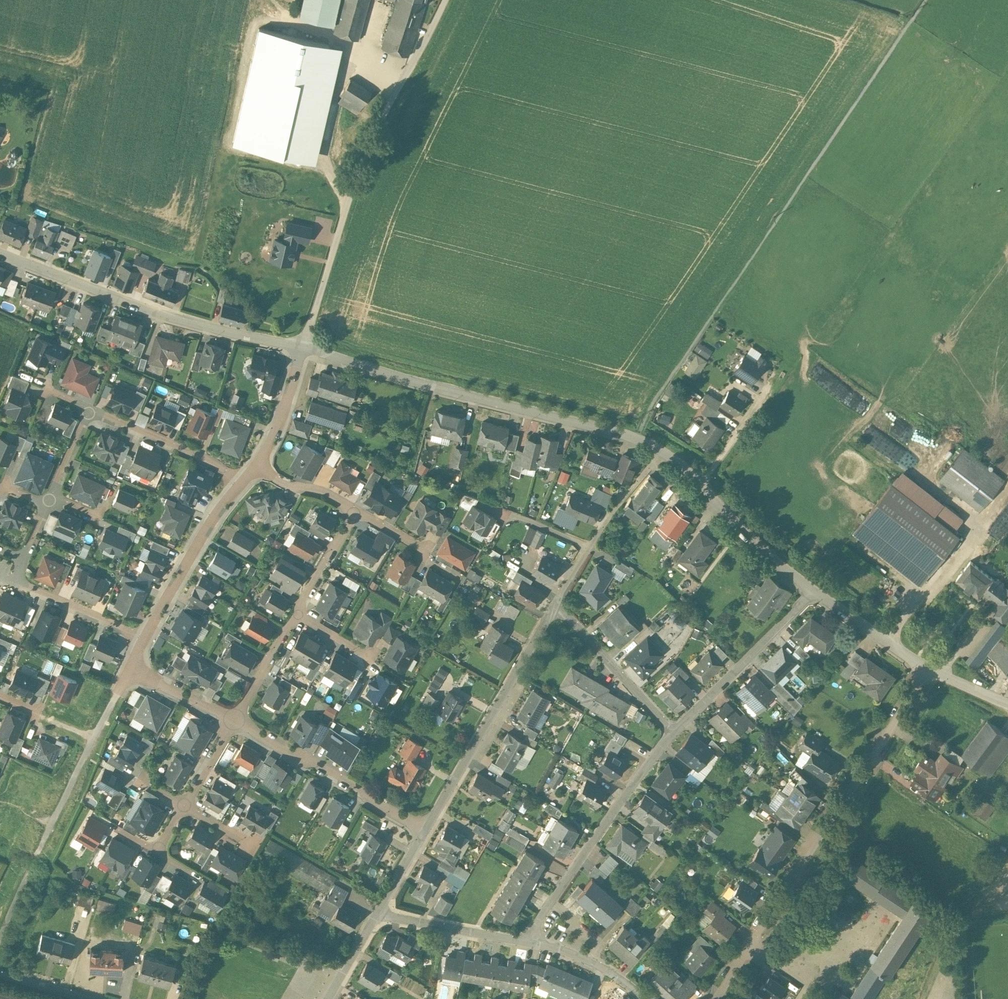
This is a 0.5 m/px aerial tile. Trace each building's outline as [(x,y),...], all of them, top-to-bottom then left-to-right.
[(299,15),(334,23),(339,0),(303,0),(299,15)] [(335,33),(360,40),(372,0),(343,0),(335,33)] [(397,0),(384,44),(412,52),(427,0),(396,0),(397,0)] [(341,47),(260,28),(233,142),(314,161),(341,47)] [(335,100),(356,112),(370,89),(349,77),(335,100)] [(44,222),(33,217),(27,233),(36,237),(37,235),(39,235),(43,224),(44,222)] [(5,219),(0,231),(0,237),(19,245),(26,228),(5,219)] [(288,222),(285,236),(286,236),(285,241),(275,239),(270,259),(291,264),(296,244),(295,243),(296,238),(292,238),(295,224),(288,222)] [(58,232),(44,227),(45,226),(44,225),(43,226),(43,225),(43,224),(39,235),(32,251),(48,256),(54,242),(54,241),(58,232)] [(295,224),(292,238),(296,238),(308,241),(311,227),(295,224)] [(76,236),(62,230),(57,243),(71,248),(76,236)] [(114,248),(111,257),(108,264),(114,267),(121,251),(114,248)] [(111,257),(94,250),(85,271),(103,278),(108,264),(111,257)] [(149,260),(137,255),(133,267),(139,269),(139,270),(144,272),(149,260)] [(132,269),(122,265),(115,283),(131,289),(139,270),(139,269),(133,267),(132,269)] [(5,269),(0,282),(0,285),(6,288),(11,278),(13,273),(5,269)] [(192,272),(179,269),(176,279),(189,283),(192,272)] [(158,281),(149,278),(143,294),(159,300),(167,275),(161,272),(158,281)] [(175,278),(167,275),(159,300),(173,306),(179,289),(172,286),(175,278)] [(18,281),(11,278),(6,288),(4,292),(13,295),(18,281)] [(43,288),(27,282),(21,300),(37,305),(43,288)] [(227,289),(221,287),(217,300),(223,302),(227,289)] [(55,292),(43,288),(37,305),(49,310),(55,292)] [(102,308),(91,304),(85,302),(82,309),(79,308),(77,314),(80,315),(77,321),(94,328),(102,308)] [(71,307),(63,303),(60,313),(68,316),(71,307)] [(247,310),(223,303),(218,319),(242,326),(247,310)] [(72,306),(71,307),(68,316),(63,327),(70,330),(76,315),(74,314),(77,308),(72,306)] [(129,318),(117,314),(112,329),(109,337),(109,338),(120,342),(129,318)] [(141,323),(129,318),(120,342),(131,346),(132,346),(135,339),(141,323)] [(112,329),(101,325),(96,338),(108,342),(109,338),(109,337),(112,329)] [(183,341),(156,335),(150,360),(150,361),(161,363),(164,353),(179,357),(183,341)] [(55,344),(37,336),(29,355),(46,363),(48,357),(49,357),(55,344)] [(145,342),(135,339),(132,346),(131,346),(129,351),(140,355),(145,342)] [(694,349),(708,357),(713,349),(699,340),(694,349)] [(224,348),(206,343),(203,353),(200,362),(201,362),(218,367),(224,348)] [(64,348),(55,344),(49,357),(58,361),(64,348)] [(203,353),(196,351),(191,368),(198,370),(201,362),(200,362),(203,353)] [(268,357),(263,355),(262,356),(254,354),(251,364),(247,366),(246,370),(248,374),(252,375),(256,373),(269,377),(272,378),(273,373),(277,361),(268,358),(268,357)] [(706,361),(696,354),(685,371),(695,378),(706,361)] [(755,362),(744,355),(734,370),(751,382),(765,360),(759,356),(755,362)] [(85,363),(73,357),(62,382),(90,394),(98,377),(91,374),(90,373),(86,371),(84,371),(83,367),(85,363)] [(147,359),(141,357),(138,367),(144,369),(147,359)] [(331,375),(323,372),(320,380),(316,392),(350,403),(356,383),(339,377),(331,375)] [(281,375),(273,373),(272,378),(269,377),(267,383),(264,382),(262,389),(276,393),(281,375)] [(29,381),(13,374),(8,385),(13,387),(24,392),(29,381)] [(320,380),(310,377),(306,393),(315,396),(316,392),(320,380)] [(677,386),(671,382),(664,391),(670,396),(677,386)] [(135,393),(119,386),(116,384),(108,402),(115,405),(114,406),(121,409),(122,408),(128,410),(130,406),(136,393),(135,393)] [(194,392),(204,395),(206,390),(196,386),(194,392)] [(24,392),(13,387),(6,402),(10,403),(12,408),(10,411),(25,418),(30,405),(30,404),(31,404),(27,393),(26,394),(26,393),(24,392)] [(147,393),(137,389),(135,393),(136,393),(130,406),(139,410),(147,393)] [(736,397),(728,391),(720,405),(736,415),(746,398),(738,393),(736,397)] [(721,402),(706,392),(701,400),(709,405),(716,409),(721,402)] [(177,401),(188,405),(190,396),(179,393),(177,401)] [(234,393),(232,404),(241,405),(243,394),(234,393)] [(335,408),(311,400),(306,417),(341,428),(347,412),(340,410),(335,408)] [(72,410),(55,403),(48,419),(65,427),(70,416),(72,410)] [(176,412),(165,407),(164,405),(159,403),(158,404),(157,404),(150,420),(156,423),(156,424),(163,427),(163,426),(170,429),(171,425),(177,412),(176,412)] [(716,409),(709,405),(703,414),(707,417),(707,416),(723,427),(727,422),(717,415),(719,411),(716,409)] [(224,409),(219,406),(215,415),(211,422),(217,425),(224,409)] [(215,415),(197,408),(191,421),(194,423),(191,428),(193,429),(192,430),(197,432),(198,431),(206,435),(211,422),(215,415)] [(186,413),(178,409),(176,412),(177,412),(171,425),(179,429),(186,413)] [(356,412),(349,409),(347,416),(354,419),(356,412)] [(464,417),(437,410),(435,418),(431,420),(433,424),(432,431),(459,438),(464,417)] [(135,422),(145,425),(148,413),(138,411),(135,422)] [(77,419),(70,416),(65,427),(63,432),(70,436),(77,419)] [(723,427),(707,416),(707,417),(701,425),(695,421),(694,422),(687,431),(688,432),(687,432),(688,432),(691,435),(702,442),(709,447),(723,427)] [(249,427),(227,418),(223,429),(229,431),(222,449),(238,455),(249,427)] [(311,425),(294,419),(290,430),(307,436),(311,425)] [(508,427),(483,421),(478,441),(503,448),(507,432),(508,427)] [(29,427),(20,422),(17,430),(27,434),(29,427)] [(519,435),(507,432),(503,448),(515,451),(515,449),(519,435)] [(26,438),(15,433),(11,442),(16,444),(15,447),(21,450),(26,438)] [(123,442),(102,433),(96,448),(102,451),(101,454),(108,457),(109,456),(115,458),(115,459),(122,443),(123,442)] [(556,439),(543,436),(541,442),(536,461),(537,461),(550,464),(553,452),(556,439)] [(0,437),(0,463),(2,464),(3,461),(8,463),(15,447),(16,444),(11,442),(0,437)] [(33,441),(26,438),(21,450),(19,455),(25,458),(28,452),(33,441)] [(541,442),(528,438),(525,451),(522,463),(523,463),(536,467),(537,461),(536,461),(541,442)] [(129,446),(122,443),(115,459),(115,458),(114,459),(122,463),(126,453),(129,446)] [(323,455),(305,444),(292,467),(310,477),(311,475),(320,461),(323,455)] [(151,451),(139,446),(133,459),(129,468),(141,474),(151,451)] [(334,448),(326,446),(321,454),(323,455),(320,461),(325,464),(326,462),(334,448)] [(467,450),(456,447),(451,465),(463,468),(467,450)] [(334,448),(326,462),(333,466),(342,451),(334,448)] [(616,458),(590,448),(580,472),(596,477),(599,470),(609,474),(610,472),(615,459),(616,458)] [(1005,480),(963,448),(940,478),(948,485),(981,511),(1003,483),(1005,480)] [(525,451),(515,449),(515,451),(511,466),(521,469),(523,463),(522,463),(525,451)] [(151,451),(141,474),(150,477),(155,466),(160,455),(151,451)] [(53,463),(28,452),(25,458),(16,480),(40,491),(53,463)] [(564,454),(553,452),(550,464),(549,467),(557,469),(564,454)] [(132,456),(126,453),(122,463),(119,470),(125,472),(127,467),(129,468),(133,459),(131,458),(132,456)] [(638,460),(623,454),(620,461),(615,459),(610,472),(615,473),(614,475),(627,481),(630,474),(632,473),(638,460)] [(351,467),(341,460),(330,479),(351,492),(359,478),(348,472),(351,467)] [(424,464),(422,463),(417,471),(424,475),(429,468),(424,464)] [(109,470),(115,473),(118,466),(112,464),(109,470)] [(163,470),(155,466),(150,477),(148,483),(155,486),(163,470)] [(212,478),(190,468),(183,483),(185,484),(179,496),(194,503),(200,490),(205,492),(212,478)] [(566,482),(570,472),(561,469),(558,479),(566,482)] [(381,474),(374,470),(365,486),(371,490),(376,482),(381,474)] [(296,471),(293,477),(309,484),(311,478),(296,471)] [(104,485),(79,474),(71,493),(96,504),(104,485)] [(650,475),(640,488),(651,497),(661,484),(650,475)] [(376,482),(371,490),(365,500),(373,505),(378,508),(388,489),(376,482)] [(854,532),(921,585),(959,536),(951,529),(961,517),(944,503),(934,516),(892,484),(854,532)] [(614,489),(605,485),(603,490),(612,494),(614,489)] [(135,495),(119,488),(113,503),(129,510),(135,495)] [(412,493),(405,488),(401,496),(396,504),(403,508),(412,493)] [(640,488),(632,498),(630,497),(623,506),(641,520),(648,510),(644,507),(651,497),(640,488)] [(401,496),(388,489),(378,508),(382,510),(390,515),(396,504),(401,496)] [(611,495),(597,489),(592,501),(592,502),(600,505),(606,508),(611,495)] [(272,497),(268,494),(265,494),(263,493),(260,494),(259,496),(256,495),(255,497),(251,498),(249,502),(250,507),(254,509),(257,508),(258,511),(261,513),(264,512),(264,514),(263,516),(264,519),(266,520),(269,519),(270,517),(282,514),(289,502),(276,494),(273,499),(272,496),(272,497)] [(591,501),(571,493),(564,511),(593,522),(600,505),(592,502),(591,501)] [(478,499),(465,494),(459,504),(469,510),(473,505),(474,504),(475,505),(478,499)] [(176,501),(167,497),(164,504),(168,505),(173,507),(176,501)] [(6,500),(1,510),(0,513),(0,515),(6,518),(4,521),(12,524),(12,523),(19,526),(26,509),(6,500)] [(435,509),(424,503),(420,500),(407,523),(422,532),(427,523),(435,511),(435,509)] [(690,516),(674,504),(658,526),(673,538),(690,516)] [(189,514),(176,508),(168,505),(164,515),(169,517),(167,523),(164,529),(179,536),(189,514)] [(473,505),(469,510),(464,521),(475,527),(484,511),(473,505)] [(538,511),(531,509),(529,516),(535,518),(538,511)] [(81,519),(61,510),(58,517),(54,526),(55,526),(74,535),(81,519)] [(335,519),(319,510),(311,524),(312,524),(326,533),(335,519)] [(297,521),(300,515),(291,511),(289,516),(297,521)] [(451,518),(440,512),(439,514),(435,511),(427,523),(431,525),(430,525),(431,528),(442,534),(451,518)] [(495,518),(484,511),(475,527),(486,533),(486,534),(494,521),(495,518)] [(58,517),(50,513),(43,530),(52,533),(55,526),(54,526),(58,517)] [(694,514),(688,522),(693,526),(699,517),(694,514)] [(566,523),(558,520),(556,526),(563,528),(566,523)] [(494,521),(486,534),(486,533),(484,536),(491,540),(500,524),(494,521)] [(687,521),(682,529),(688,534),(693,526),(688,522),(687,521)] [(309,530),(295,522),(289,531),(295,535),(297,532),(307,537),(310,531),(309,530)] [(326,533),(312,524),(309,530),(310,531),(323,538),(326,533)] [(530,526),(523,541),(530,544),(537,529),(535,529),(530,526)] [(127,537),(106,528),(99,544),(120,554),(127,537)] [(395,538),(380,529),(374,539),(382,544),(381,544),(389,549),(395,538)] [(530,544),(539,548),(545,532),(545,533),(537,529),(530,544)] [(715,541),(700,530),(694,538),(684,552),(681,557),(690,564),(688,567),(698,574),(707,562),(702,559),(715,541)] [(252,541),(236,532),(229,544),(232,545),(245,553),(252,541)] [(307,537),(297,532),(295,535),(289,546),(291,547),(291,549),(295,551),(297,550),(307,556),(311,550),(315,553),(320,545),(307,537)] [(374,539),(362,532),(358,538),(357,537),(353,543),(355,544),(351,550),(362,556),(361,557),(362,557),(363,556),(364,557),(364,558),(365,562),(369,565),(372,564),(376,557),(375,556),(375,555),(381,544),(382,544),(374,539)] [(473,552),(447,537),(438,552),(439,552),(454,561),(461,565),(464,560),(467,562),(473,552)] [(170,547),(153,539),(150,546),(167,553),(170,547)] [(83,545),(79,554),(86,556),(89,547),(83,545)] [(620,554),(627,555),(628,546),(621,545),(620,554)] [(678,547),(671,558),(677,562),(681,557),(684,552),(678,547)] [(167,555),(151,548),(145,560),(162,567),(167,555)] [(234,561),(217,551),(209,564),(226,574),(234,561)] [(454,561),(439,552),(436,557),(451,566),(454,561)] [(414,564),(398,555),(388,572),(403,581),(404,581),(409,573),(414,564)] [(560,567),(541,556),(532,572),(542,578),(551,583),(560,567)] [(304,571),(280,557),(270,574),(283,582),(287,585),(293,588),(294,589),(304,571)] [(53,562),(51,563),(43,559),(36,576),(54,584),(58,576),(63,564),(54,560),(53,562)] [(629,566),(618,559),(614,566),(625,573),(625,574),(629,576),(634,568),(630,565),(629,566)] [(162,567),(145,560),(140,572),(149,576),(157,579),(162,567)] [(522,566),(511,560),(508,565),(517,570),(519,572),(522,566)] [(72,564),(64,561),(63,564),(58,576),(65,579),(72,564)] [(993,578),(971,561),(957,579),(977,595),(978,596),(984,590),(994,598),(1001,589),(990,581),(993,578)] [(77,565),(73,577),(78,579),(82,570),(83,570),(83,568),(77,565)] [(596,565),(589,577),(581,590),(597,607),(607,597),(601,590),(611,574),(596,565)] [(625,573),(614,566),(611,571),(618,577),(621,580),(625,574),(625,573)] [(471,568),(467,575),(479,580),(482,573),(471,568)] [(440,576),(428,569),(422,580),(419,585),(419,586),(431,592),(440,576)] [(83,570),(82,570),(73,592),(84,597),(93,574),(83,570)] [(519,572),(517,570),(512,579),(519,584),(521,580),(529,585),(532,580),(519,572)] [(417,577),(409,573),(404,581),(403,581),(400,586),(409,591),(417,577)] [(93,574),(84,597),(95,601),(100,589),(104,579),(93,574)] [(137,580),(123,574),(120,580),(126,582),(134,586),(137,580)] [(202,574),(196,585),(205,591),(211,595),(218,583),(205,576),(202,574)] [(342,581),(356,587),(358,581),(345,575),(342,581)] [(452,583),(440,576),(431,592),(442,599),(443,599),(446,594),(452,583)] [(769,576),(758,590),(755,588),(750,595),(753,597),(747,605),(764,618),(773,605),(779,610),(791,593),(769,576)] [(111,580),(105,577),(104,579),(100,589),(106,591),(111,580)] [(254,577),(249,584),(253,587),(258,579),(254,577)] [(409,591),(408,592),(414,595),(419,586),(419,585),(422,580),(417,577),(409,591)] [(379,584),(373,580),(370,586),(375,589),(379,584)] [(529,585),(521,580),(519,584),(513,595),(533,607),(541,592),(529,585)] [(357,590),(342,581),(339,587),(347,591),(347,592),(354,596),(357,590)] [(134,586),(126,582),(121,593),(140,601),(145,591),(134,586)] [(287,585),(283,582),(280,587),(283,589),(290,593),(293,588),(287,585)] [(339,587),(331,582),(324,594),(340,603),(347,592),(347,591),(339,587)] [(280,587),(273,583),(269,589),(272,590),(273,590),(280,594),(283,589),(280,587)] [(205,591),(196,585),(189,597),(190,597),(205,606),(205,605),(211,595),(205,591)] [(994,598),(997,600),(993,605),(998,609),(995,612),(1006,621),(1007,618),(1007,588),(1004,585),(1001,589),(994,598)] [(479,592),(473,588),(467,597),(475,603),(480,596),(478,594),(479,592)] [(271,593),(265,589),(259,600),(260,600),(265,603),(271,593)] [(280,594),(273,590),(272,590),(271,593),(265,603),(265,604),(268,606),(266,608),(272,611),(273,609),(280,613),(288,599),(280,594)] [(3,592),(0,598),(0,617),(4,619),(14,597),(3,592)] [(140,601),(121,593),(116,604),(125,608),(136,613),(140,601)] [(340,603),(324,594),(317,606),(325,611),(333,615),(340,603)] [(446,594),(443,599),(442,599),(437,609),(442,612),(451,597),(446,594)] [(14,597),(4,619),(15,624),(25,602),(14,597)] [(205,606),(190,597),(186,604),(196,610),(202,613),(206,606),(205,605),(205,606)] [(508,603),(500,598),(495,607),(503,612),(508,603)] [(125,608),(116,604),(110,601),(107,607),(122,613),(125,608)] [(519,609),(508,603),(503,612),(508,615),(514,618),(519,609)] [(196,610),(186,604),(183,609),(193,615),(196,610)] [(30,605),(27,613),(32,615),(35,608),(30,605)] [(489,613),(477,606),(472,614),(484,621),(489,613)] [(637,627),(618,606),(600,623),(619,644),(631,633),(637,627)] [(257,611),(251,607),(247,614),(252,617),(253,615),(254,616),(257,611)] [(43,609),(37,624),(34,631),(50,638),(53,631),(57,623),(60,617),(43,609)] [(183,609),(173,626),(173,627),(188,635),(193,638),(202,624),(203,624),(203,623),(203,621),(193,615),(183,609)] [(333,615),(325,611),(322,616),(337,625),(340,619),(333,615)] [(393,618),(381,611),(376,620),(382,623),(378,630),(384,633),(389,624),(393,618)] [(376,620),(365,613),(354,632),(354,634),(357,636),(360,635),(371,642),(378,630),(382,623),(376,620)] [(254,616),(253,615),(252,617),(245,629),(264,640),(272,627),(254,616)] [(682,616),(676,619),(679,626),(685,623),(682,616)] [(835,635),(810,618),(793,635),(802,644),(808,639),(812,642),(825,650),(835,635)] [(655,620),(648,626),(653,631),(660,625),(655,620)] [(644,621),(637,627),(631,633),(635,638),(648,626),(644,621)] [(87,628),(71,622),(68,628),(64,637),(67,638),(80,644),(87,628)] [(996,622),(971,654),(972,654),(967,661),(977,669),(988,654),(1006,630),(1003,628),(996,622)] [(62,626),(57,623),(53,631),(50,638),(49,640),(55,642),(62,626)] [(401,631),(389,624),(384,633),(383,636),(394,642),(397,636),(398,636),(401,631)] [(481,644),(493,650),(488,659),(502,667),(513,647),(503,641),(508,633),(492,624),(481,644)] [(62,626),(55,642),(61,644),(64,637),(68,628),(62,626)] [(648,626),(635,638),(639,642),(647,635),(648,636),(653,631),(648,626)] [(188,635),(173,627),(169,633),(184,642),(188,635)] [(1006,630),(988,654),(1007,669),(1007,627),(1006,630)] [(702,631),(693,628),(691,636),(700,639),(702,631)] [(152,645),(159,649),(168,632),(161,629),(152,645)] [(242,639),(228,631),(225,637),(233,641),(239,644),(242,639)] [(313,638),(301,632),(289,653),(301,660),(313,638)] [(117,641),(101,635),(97,645),(93,652),(94,653),(109,659),(117,641)] [(648,636),(647,635),(639,642),(624,656),(642,677),(656,665),(653,662),(663,653),(648,636)] [(416,647),(398,636),(397,636),(394,642),(385,658),(399,666),(400,668),(402,670),(405,669),(407,667),(406,664),(416,647)] [(0,637),(0,645),(2,646),(1,648),(6,650),(10,641),(0,637)] [(313,638),(301,660),(311,666),(312,667),(314,663),(316,661),(325,645),(313,638)] [(724,640),(718,646),(724,651),(729,645),(724,640)] [(239,644),(233,641),(232,641),(228,649),(226,648),(221,656),(221,655),(221,656),(230,662),(246,671),(256,654),(239,644)] [(97,645),(90,642),(84,657),(91,660),(94,653),(93,652),(97,645)] [(809,654),(800,645),(794,650),(804,659),(809,654)] [(724,651),(718,646),(713,652),(721,660),(727,654),(724,651)] [(782,646),(762,666),(777,681),(778,680),(797,661),(782,646)] [(722,664),(709,650),(690,668),(703,682),(722,664)] [(329,662),(323,672),(324,673),(335,679),(347,658),(343,656),(336,651),(329,662)] [(855,651),(848,662),(859,669),(866,658),(855,651)] [(204,661),(191,653),(187,660),(181,669),(181,670),(194,677),(204,661)] [(187,660),(177,654),(172,664),(181,669),(187,660)] [(230,662),(221,656),(219,655),(215,660),(227,668),(230,662)] [(286,660),(279,655),(275,662),(282,667),(286,660)] [(347,658),(335,679),(345,685),(351,675),(357,664),(347,658)] [(894,676),(867,658),(866,658),(859,669),(857,672),(873,682),(868,690),(879,698),(894,676)] [(81,659),(77,668),(87,672),(90,664),(81,659)] [(329,662),(324,659),(321,664),(318,669),(324,673),(323,672),(329,662)] [(217,668),(204,661),(194,677),(207,685),(207,684),(213,675),(217,668)] [(312,667),(311,666),(305,676),(312,679),(318,669),(321,664),(316,661),(314,663),(312,667)] [(688,675),(678,665),(672,671),(676,675),(682,681),(688,675)] [(601,684),(571,666),(560,685),(582,698),(580,700),(588,705),(601,684)] [(38,678),(17,669),(10,686),(17,689),(19,688),(24,691),(25,692),(30,694),(38,678)] [(77,680),(59,673),(51,691),(69,699),(77,680)] [(378,673),(375,678),(374,677),(368,679),(370,684),(371,685),(367,693),(385,704),(397,684),(378,673)] [(436,674),(431,682),(439,686),(444,678),(436,674)] [(222,680),(213,675),(207,684),(217,690),(222,680)] [(357,679),(351,675),(345,685),(344,685),(351,689),(357,679)] [(682,681),(676,675),(659,692),(675,708),(691,693),(681,683),(682,682),(682,681)] [(753,675),(737,691),(737,692),(739,690),(758,709),(756,711),(757,711),(772,696),(773,695),(768,690),(761,683),(760,684),(753,677),(754,676),(753,675)] [(297,685),(282,676),(278,683),(288,689),(288,690),(293,693),(297,685)] [(761,683),(754,676),(753,677),(760,684),(761,683)] [(351,689),(349,694),(356,698),(364,683),(357,679),(351,689)] [(278,683),(273,680),(263,697),(278,706),(288,690),(288,689),(278,683)] [(801,703),(778,680),(777,681),(773,685),(797,709),(801,703)] [(620,698),(606,691),(608,688),(601,684),(588,705),(596,709),(597,706),(611,714),(609,717),(618,722),(619,718),(623,713),(629,703),(628,702),(620,698)] [(797,709),(773,685),(768,690),(773,695),(772,696),(792,715),(797,709)] [(537,692),(534,690),(528,701),(527,700),(517,716),(530,723),(535,715),(539,718),(549,699),(542,695),(542,694),(537,692)] [(758,709),(739,690),(737,692),(756,711),(758,709)] [(141,692),(134,704),(139,707),(146,696),(149,697),(141,692)] [(463,700),(448,692),(438,711),(452,719),(463,700)] [(441,700),(428,693),(423,702),(435,710),(441,700)] [(149,697),(146,696),(139,707),(134,716),(144,722),(145,720),(156,726),(167,707),(149,697)] [(629,703),(623,713),(631,718),(638,706),(629,701),(628,702),(629,703)] [(333,716),(337,708),(327,703),(323,711),(333,716)] [(725,703),(710,718),(720,728),(721,726),(732,737),(744,726),(744,725),(738,719),(731,712),(732,710),(725,703)] [(611,714),(597,706),(596,709),(609,717),(611,714)] [(202,718),(187,709),(183,715),(190,719),(191,718),(199,723),(202,718)] [(646,715),(638,711),(636,714),(637,715),(636,718),(642,721),(646,715)] [(1007,719),(995,711),(991,716),(1003,724),(1007,719)] [(7,712),(0,729),(0,733),(15,740),(17,735),(24,719),(7,712)] [(755,724),(744,713),(738,719),(744,725),(744,726),(748,731),(755,724)] [(309,718),(305,715),(302,716),(301,715),(291,733),(308,743),(311,738),(319,725),(318,725),(310,721),(309,718)] [(535,715),(530,723),(534,725),(539,718),(535,715)] [(1003,724),(991,716),(988,720),(1000,729),(1003,724)] [(199,723),(191,718),(190,719),(185,729),(205,741),(211,731),(199,723)] [(962,755),(982,770),(988,762),(1007,735),(1000,729),(988,720),(962,755)] [(320,722),(318,725),(319,725),(311,738),(320,743),(329,727),(320,722)] [(538,732),(527,726),(523,733),(526,735),(534,739),(538,732)] [(205,741),(185,729),(178,741),(177,741),(188,747),(198,753),(205,741)] [(523,741),(508,732),(503,740),(507,742),(510,744),(506,751),(502,749),(496,761),(512,770),(527,744),(527,743),(523,741)] [(822,742),(807,732),(798,746),(810,753),(814,747),(817,749),(822,742)] [(358,744),(339,733),(330,748),(329,748),(327,752),(347,764),(358,744)] [(707,745),(692,733),(677,753),(693,766),(698,770),(712,751),(713,750),(707,745)] [(140,741),(127,734),(121,745),(136,754),(142,743),(143,743),(140,741)] [(17,735),(15,740),(9,751),(17,755),(24,738),(17,735)] [(155,742),(144,735),(140,741),(143,743),(142,743),(146,745),(143,750),(148,753),(155,742)] [(534,739),(526,735),(523,741),(527,743),(527,744),(533,748),(537,741),(534,739)] [(188,747),(177,741),(178,741),(172,737),(169,744),(184,753),(188,747)] [(55,744),(40,738),(32,755),(51,763),(59,746),(55,744)] [(421,745),(408,738),(401,751),(413,759),(421,745)] [(620,743),(612,738),(604,750),(608,752),(608,751),(614,755),(622,744),(620,743)] [(68,743),(57,739),(55,744),(59,746),(66,749),(68,743)] [(724,751),(712,739),(707,745),(713,750),(712,751),(720,757),(724,751)] [(260,753),(243,743),(234,758),(251,768),(258,756),(260,753)] [(136,754),(121,745),(115,756),(114,756),(126,763),(130,765),(136,754)] [(817,749),(814,747),(810,753),(803,764),(828,779),(838,762),(817,749)] [(614,755),(608,751),(608,752),(598,766),(615,777),(625,762),(614,755)] [(712,751),(698,770),(693,766),(689,771),(701,780),(720,757),(712,751)] [(115,756),(111,754),(107,760),(123,769),(126,763),(114,756),(115,756)] [(962,767),(942,754),(936,762),(928,756),(927,755),(926,755),(925,754),(916,768),(920,770),(928,775),(927,776),(941,786),(952,770),(957,773),(962,767)] [(192,764),(176,755),(163,777),(179,786),(192,764)] [(258,756),(251,768),(249,772),(255,775),(255,774),(263,761),(264,760),(258,756)] [(584,768),(563,756),(559,762),(566,765),(580,774),(584,768)] [(425,769),(409,760),(403,771),(400,770),(396,767),(392,768),(388,774),(389,778),(394,781),(398,779),(400,781),(413,788),(425,769)] [(263,761),(255,774),(262,778),(264,779),(264,778),(272,766),(263,761)] [(285,767),(274,761),(272,766),(264,778),(264,779),(274,785),(278,779),(285,783),(290,775),(283,771),(285,767)] [(504,768),(492,761),(488,767),(499,774),(500,774),(504,768)] [(997,768),(988,762),(982,770),(990,776),(997,768)] [(597,768),(587,763),(584,768),(594,773),(597,768)] [(676,769),(669,764),(653,784),(668,795),(684,775),(676,769)] [(796,766),(788,773),(790,779),(796,783),(797,781),(802,784),(808,778),(796,766)] [(123,777),(105,767),(97,782),(114,792),(117,787),(123,777)] [(594,773),(584,768),(580,774),(579,776),(586,779),(593,783),(598,776),(594,773)] [(563,774),(557,770),(548,784),(555,788),(563,774)] [(928,775),(920,770),(912,782),(934,797),(941,786),(927,776),(928,775)] [(701,780),(689,771),(685,777),(696,786),(701,780)] [(494,783),(477,773),(468,788),(485,798),(489,791),(494,783)] [(236,783),(221,774),(218,779),(231,787),(231,788),(233,789),(236,783)] [(500,774),(499,774),(495,780),(507,787),(511,781),(500,774)] [(218,779),(216,778),(209,790),(225,799),(231,788),(231,787),(218,779)] [(788,778),(780,790),(787,795),(796,783),(790,779),(788,778)] [(576,795),(596,807),(605,790),(593,783),(586,779),(582,786),(576,795)] [(300,797),(315,805),(324,790),(309,781),(300,797)] [(582,786),(575,781),(569,791),(576,795),(582,786)] [(802,784),(797,781),(796,783),(787,795),(808,810),(819,796),(802,784)] [(504,788),(494,783),(489,791),(499,797),(504,788)] [(517,786),(511,783),(508,789),(514,792),(517,786)] [(117,787),(114,792),(107,803),(116,808),(126,792),(117,787)] [(780,790),(778,789),(768,803),(770,805),(777,809),(787,795),(780,790)] [(158,796),(146,790),(141,797),(144,798),(153,803),(158,796)] [(225,799),(209,790),(203,801),(208,804),(218,810),(219,809),(225,799)] [(665,809),(645,794),(634,809),(651,821),(660,828),(660,827),(670,813),(667,811),(668,809),(666,808),(665,809)] [(768,803),(755,794),(752,800),(766,810),(770,805),(768,803)] [(808,810),(787,795),(777,809),(776,810),(784,816),(798,825),(808,810)] [(349,807),(333,797),(322,816),(338,825),(349,807)] [(153,803),(144,798),(137,810),(158,822),(165,810),(153,803)] [(523,801),(517,798),(513,805),(519,809),(523,801)] [(992,808),(982,801),(975,811),(985,818),(992,808)] [(256,807),(250,803),(246,810),(248,811),(243,819),(249,822),(248,823),(254,827),(255,826),(260,829),(263,824),(267,816),(255,809),(256,807)] [(218,810),(208,804),(207,806),(205,809),(208,810),(221,818),(224,812),(219,809),(218,810)] [(562,810),(550,804),(547,810),(559,816),(562,810)] [(777,809),(770,805),(766,810),(781,820),(784,816),(776,810),(777,809)] [(158,822),(137,810),(131,820),(139,825),(151,832),(158,822)] [(278,814),(271,810),(268,816),(267,816),(263,824),(270,828),(278,814)] [(509,812),(507,811),(503,818),(510,822),(510,821),(515,812),(510,810),(509,812)] [(90,816),(87,821),(103,830),(106,825),(90,816)] [(139,825),(131,820),(128,818),(123,827),(125,828),(135,834),(139,825)] [(378,827),(366,819),(362,825),(375,833),(378,827)] [(509,823),(503,819),(499,827),(506,831),(510,823),(509,823)] [(577,830),(557,819),(550,831),(570,842),(577,830)] [(103,830),(87,821),(79,835),(87,839),(85,843),(93,847),(95,844),(103,830)] [(660,828),(651,821),(642,832),(653,840),(662,828),(660,827),(660,828)] [(342,822),(337,831),(343,834),(347,824),(342,822)] [(493,833),(477,824),(473,830),(489,839),(493,833)] [(213,834),(197,825),(188,840),(204,849),(207,845),(213,834)] [(464,835),(447,825),(438,840),(455,850),(456,849),(464,835)] [(621,825),(607,845),(616,852),(621,846),(628,851),(635,856),(645,842),(621,825)] [(496,826),(492,835),(500,840),(505,830),(496,826)] [(529,838),(509,827),(506,833),(509,835),(511,836),(525,844),(529,838)] [(710,827),(702,837),(710,843),(718,833),(710,827)] [(794,840),(776,827),(769,837),(766,835),(764,837),(767,839),(760,848),(778,861),(787,848),(794,840)] [(545,828),(538,841),(543,844),(550,831),(545,828)] [(570,842),(550,831),(543,844),(562,855),(570,842)] [(385,842),(371,834),(360,854),(374,862),(385,842)] [(79,835),(77,838),(85,843),(87,839),(79,835)] [(464,835),(456,849),(458,856),(460,857),(469,843),(467,842),(469,838),(464,835)] [(525,844),(511,836),(509,835),(505,842),(522,851),(525,844)] [(123,843),(113,837),(105,849),(100,858),(101,858),(111,864),(123,843)] [(336,878),(271,840),(262,856),(327,893),(336,878)] [(455,850),(438,840),(435,846),(441,850),(439,853),(440,856),(443,858),(453,864),(458,856),(456,849),(455,850)] [(666,850),(652,840),(648,845),(649,846),(662,856),(666,850)] [(794,840),(787,848),(795,854),(801,845),(794,840)] [(133,849),(123,843),(111,864),(121,870),(126,862),(133,849)] [(207,845),(204,849),(197,860),(203,864),(211,851),(212,848),(207,845)] [(105,849),(100,846),(91,862),(97,865),(101,858),(100,858),(105,849)] [(232,853),(220,846),(216,854),(211,862),(212,862),(223,869),(232,853)] [(628,851),(621,846),(616,852),(624,857),(628,851)] [(760,848),(759,847),(749,862),(756,867),(758,865),(764,869),(763,871),(764,871),(765,870),(771,874),(779,862),(778,861),(760,848)] [(203,864),(201,867),(207,870),(212,862),(211,862),(216,854),(211,851),(203,864)] [(544,862),(525,851),(516,866),(534,877),(544,862)] [(236,855),(232,853),(223,869),(235,876),(240,868),(244,860),(236,855)] [(618,862),(609,854),(598,868),(606,875),(618,862)] [(850,855),(835,877),(848,885),(851,881),(850,881),(862,863),(850,855)] [(159,864),(144,856),(133,875),(137,877),(139,882),(144,881),(147,883),(148,883),(154,872),(159,864)] [(453,864),(443,858),(439,864),(450,871),(453,872),(457,866),(453,864)] [(126,862),(121,870),(118,875),(123,878),(131,865),(126,862)] [(885,878),(862,863),(850,881),(851,881),(873,895),(883,880),(885,878)] [(450,871),(439,864),(435,872),(440,875),(439,875),(446,879),(450,871)] [(435,872),(424,865),(416,878),(420,881),(413,893),(426,900),(432,888),(433,888),(439,875),(440,875),(435,872)] [(463,868),(458,865),(457,866),(453,872),(459,875),(463,868)] [(534,877),(516,866),(503,888),(522,899),(534,877)] [(245,871),(240,868),(235,876),(233,878),(239,882),(245,871)] [(470,872),(463,868),(459,875),(466,880),(470,872)] [(459,875),(453,872),(450,871),(446,879),(461,888),(466,880),(459,875)] [(154,872),(148,883),(147,883),(145,888),(152,892),(161,876),(154,872)] [(172,879),(163,874),(156,885),(165,890),(172,879)] [(190,882),(181,877),(175,874),(172,879),(165,890),(164,893),(179,902),(180,899),(190,882)] [(757,882),(745,874),(741,881),(752,889),(757,882)] [(225,887),(210,878),(207,883),(220,890),(220,891),(222,893),(222,892),(225,887)] [(663,883),(657,878),(654,882),(651,881),(649,884),(651,886),(657,891),(663,883)] [(681,878),(672,884),(676,889),(676,890),(679,888),(685,884),(681,878)] [(621,905),(592,879),(583,889),(577,896),(606,922),(621,905)] [(913,901),(883,880),(873,895),(904,916),(914,901),(913,901)] [(207,883),(204,881),(196,896),(217,908),(226,894),(222,892),(222,893),(220,891),(220,890),(207,883)] [(740,881),(739,883),(737,881),(734,887),(735,888),(728,898),(744,909),(756,892),(752,889),(741,881),(740,881)] [(349,891),(335,883),(329,895),(342,902),(349,891)] [(578,885),(571,894),(575,898),(577,896),(583,889),(578,885)] [(522,899),(503,888),(491,910),(509,920),(522,899)] [(93,896),(79,892),(76,903),(90,907),(93,896)] [(329,895),(327,893),(320,905),(321,906),(317,914),(348,931),(349,929),(331,918),(340,904),(341,904),(342,902),(329,895)] [(453,902),(441,896),(434,907),(446,914),(453,902)] [(631,897),(623,907),(628,911),(636,901),(631,897)] [(109,901),(98,898),(95,909),(106,911),(109,901)] [(712,899),(704,910),(713,917),(716,913),(721,917),(726,911),(712,899)] [(873,964),(850,998),(851,998),(871,998),(888,974),(890,975),(932,911),(914,899),(913,901),(914,901),(904,916),(878,955),(877,955),(876,957),(872,955),(870,959),(873,961),(872,963),(873,964)] [(641,906),(636,901),(628,911),(632,915),(641,906)] [(341,904),(340,904),(331,918),(349,929),(358,914),(341,904)] [(162,915),(156,913),(152,925),(158,927),(162,915)] [(672,913),(663,924),(667,928),(676,918),(672,913)] [(713,917),(704,927),(710,932),(721,941),(733,927),(721,917),(716,913),(713,917)] [(125,917),(122,928),(139,933),(142,922),(125,917)] [(667,928),(663,924),(651,937),(655,942),(667,928)] [(623,925),(608,942),(619,952),(634,935),(623,925)] [(76,942),(42,933),(38,950),(71,959),(76,942)] [(239,936),(228,933),(226,938),(237,942),(239,936)] [(422,941),(411,934),(407,941),(415,946),(418,947),(422,941)] [(713,946),(700,934),(699,935),(701,936),(697,941),(705,949),(710,944),(713,946)] [(390,937),(387,935),(377,951),(388,957),(391,951),(390,951),(396,940),(394,939),(395,937),(390,937)] [(639,939),(634,935),(619,952),(630,961),(649,940),(644,936),(639,939)] [(407,941),(399,936),(396,940),(390,951),(391,951),(407,960),(415,946),(407,941)] [(705,949),(697,941),(690,949),(688,947),(693,952),(685,961),(700,974),(715,957),(705,949)] [(126,950),(92,948),(91,969),(125,970),(126,950)] [(457,957),(447,955),(443,974),(452,976),(452,973),(460,975),(463,958),(465,951),(458,950),(457,957)] [(473,960),(463,958),(460,975),(460,978),(469,979),(469,976),(477,978),(480,961),(482,954),(475,953),(473,960)] [(178,964),(146,955),(141,975),(172,984),(178,964)] [(490,963),(480,961),(477,978),(477,981),(486,982),(486,979),(494,981),(497,964),(498,957),(491,956),(490,963)] [(507,966),(497,964),(494,981),(493,984),(502,985),(503,982),(511,984),(512,979),(514,967),(515,960),(508,959),(507,966)] [(538,965),(524,962),(523,969),(522,976),(530,977),(535,978),(538,965)] [(385,973),(367,963),(362,972),(363,972),(359,979),(375,989),(385,973)] [(569,973),(547,964),(545,968),(543,974),(544,975),(542,981),(540,985),(550,989),(551,987),(562,991),(569,973)] [(545,968),(538,965),(535,978),(535,979),(542,981),(544,975),(543,974),(545,968)] [(523,969),(514,967),(512,979),(511,984),(510,987),(518,988),(519,985),(527,987),(527,990),(528,990),(530,977),(522,976),(523,969)] [(401,975),(390,968),(386,975),(397,982),(401,975)] [(665,976),(658,970),(650,979),(665,993),(665,994),(671,998),(677,998),(682,998),(683,997),(684,996),(685,996),(696,984),(687,976),(683,980),(679,977),(671,970),(665,976)] [(569,973),(562,991),(579,998),(585,998),(588,992),(592,982),(569,973)] [(769,977),(764,984),(763,983),(762,984),(762,985),(757,992),(768,998),(777,998),(784,988),(769,977)] [(562,991),(551,987),(550,989),(548,994),(559,998),(562,991)] [(836,989),(830,998),(851,998),(850,998),(836,989)]
